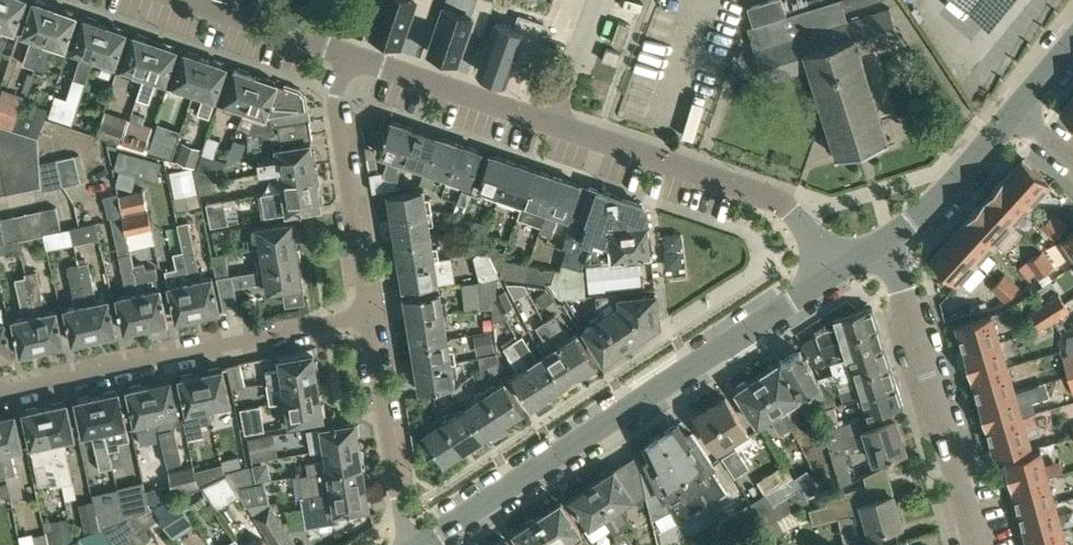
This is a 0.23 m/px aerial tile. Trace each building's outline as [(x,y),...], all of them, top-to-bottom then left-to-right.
[(0,4),(0,61),(7,40),(2,38),(5,27),(15,30),(25,0),(1,0),(0,4)] [(37,67),(56,8),(45,4),(46,2),(41,0),(38,0),(37,1),(34,0),(23,34),(34,37),(26,63),(37,67)] [(371,32),(400,42),(411,9),(428,14),(433,0),(382,0),(371,32)] [(428,50),(443,55),(443,56),(456,61),(463,43),(469,27),(483,32),(495,0),(477,0),(472,14),(444,4),(428,50)] [(747,7),(753,24),(786,13),(782,0),(769,0),(747,7)] [(748,27),(754,49),(764,81),(809,67),(836,153),(833,154),(834,156),(856,149),(868,145),(891,138),(890,136),(887,137),(860,51),(899,38),(889,7),(847,20),(844,9),(841,0),(832,0),(808,8),(787,14),(753,24),(748,27)] [(65,11),(56,8),(37,67),(47,70),(56,44),(66,47),(76,15),(74,14),(74,11),(66,9),(65,11)] [(496,20),(478,70),(506,80),(519,45),(533,50),(543,23),(519,14),(514,27),(496,20)] [(96,58),(107,25),(99,23),(100,20),(89,16),(88,19),(85,18),(73,51),(85,55),(83,60),(77,77),(88,81),(96,58)] [(619,21),(612,40),(624,44),(631,25),(619,21)] [(113,27),(107,25),(96,58),(104,61),(102,67),(114,70),(127,32),(123,31),(124,28),(114,25),(113,27)] [(136,72),(146,75),(157,42),(148,39),(149,37),(139,33),(138,36),(135,35),(122,73),(134,77),(136,72)] [(156,78),(165,81),(176,49),(173,48),(174,45),(164,42),(163,44),(157,42),(146,75),(138,98),(148,101),(156,78)] [(602,59),(617,64),(621,52),(606,47),(602,59)] [(186,88),(196,92),(207,59),(198,57),(199,54),(189,50),(188,53),(185,52),(173,91),(184,94),(186,88)] [(225,63),(213,59),(212,61),(207,59),(196,92),(205,95),(199,113),(210,117),(227,66),(224,65),(225,63)] [(235,105),(246,109),(257,76),(249,73),(250,71),(239,67),(239,70),(236,69),(223,107),(233,111),(235,105)] [(257,76),(246,109),(254,112),(252,118),(262,122),(266,116),(278,83),(274,82),(275,79),(265,76),(264,78),(257,76)] [(278,83),(266,116),(262,122),(252,118),(247,132),(248,150),(262,143),(271,142),(271,131),(273,125),(280,124),(278,114),(308,109),(305,94),(301,88),(286,83),(285,86),(278,83)] [(18,116),(21,107),(25,95),(1,86),(0,88),(0,124),(14,128),(18,116)] [(79,103),(54,95),(48,116),(72,123),(79,103)] [(1061,110),(1072,120),(1072,96),(1061,110)] [(21,107),(18,116),(14,128),(22,131),(38,137),(47,108),(29,102),(27,109),(21,107)] [(278,114),(280,124),(283,141),(313,136),(310,119),(308,109),(278,114)] [(96,135),(121,143),(130,118),(104,110),(96,135)] [(152,126),(130,118),(121,143),(144,151),(152,126)] [(402,165),(414,127),(392,119),(382,148),(383,155),(391,157),(385,176),(372,178),(374,191),(398,188),(402,165)] [(42,186),(41,161),(39,162),(38,137),(14,128),(0,124),(0,195),(42,186)] [(437,135),(414,127),(402,165),(412,169),(414,165),(426,169),(437,135)] [(155,131),(149,149),(171,156),(177,138),(155,131)] [(448,182),(461,143),(437,135),(426,169),(437,173),(435,177),(448,182)] [(181,141),(181,143),(175,158),(195,165),(201,148),(181,141)] [(261,172),(275,170),(315,164),(315,161),(317,161),(316,150),(313,151),(311,141),(278,146),(279,157),(262,160),(260,165),(261,172)] [(482,150),(461,143),(448,182),(459,185),(461,181),(470,185),(482,150)] [(209,172),(217,168),(223,164),(224,160),(213,156),(215,147),(206,144),(203,152),(202,152),(197,167),(209,172)] [(247,152),(231,146),(225,163),(247,152)] [(119,151),(114,168),(157,179),(161,162),(119,151)] [(499,199),(513,160),(491,153),(479,187),(489,190),(487,195),(499,199)] [(75,154),(60,157),(65,184),(81,180),(75,154)] [(60,157),(41,161),(42,186),(43,189),(65,184),(60,157)] [(1049,183),(1023,158),(1005,178),(1004,177),(1002,178),(1030,204),(1049,183)] [(522,207),(523,202),(535,168),(513,160),(499,199),(511,203),(522,207)] [(283,180),(285,190),(319,185),(317,176),(320,176),(318,166),(316,166),(315,164),(275,170),(277,181),(283,180)] [(169,171),(174,197),(197,192),(192,166),(169,171)] [(197,183),(216,179),(218,179),(217,168),(209,172),(197,167),(194,167),(197,183)] [(518,217),(544,226),(560,176),(535,168),(523,202),(522,207),(518,217)] [(557,214),(561,215),(569,218),(581,183),(560,176),(544,226),(542,230),(551,233),(557,214)] [(1002,178),(985,197),(1012,223),(1030,204),(1002,178)] [(217,189),(216,179),(197,183),(199,192),(217,189)] [(116,185),(118,192),(123,214),(148,208),(143,188),(126,192),(124,183),(116,185)] [(643,204),(581,183),(569,218),(573,219),(563,248),(568,250),(563,264),(583,271),(586,262),(613,256),(652,252),(647,209),(643,204)] [(267,215),(291,212),(323,207),(322,203),(324,203),(323,193),(320,193),(319,185),(285,190),(264,193),(267,215)] [(390,193),(393,216),(432,210),(430,196),(426,197),(424,187),(390,193)] [(462,189),(457,202),(466,205),(467,205),(472,193),(462,189)] [(147,325),(134,263),(127,234),(123,214),(118,192),(104,195),(108,210),(109,217),(112,216),(129,293),(118,296),(126,329),(129,329),(130,331),(140,329),(140,326),(147,325)] [(995,242),(1012,223),(985,197),(967,217),(995,242)] [(206,203),(210,226),(228,223),(224,200),(206,203)] [(462,216),(466,205),(457,202),(453,213),(462,216)] [(56,208),(44,210),(46,232),(61,228),(56,208)] [(148,208),(123,214),(127,234),(153,228),(148,208)] [(19,237),(46,232),(44,210),(15,216),(19,237)] [(397,242),(432,236),(430,222),(434,221),(432,210),(393,216),(397,242)] [(1053,211),(1047,218),(1061,231),(1067,224),(1053,211)] [(19,237),(15,216),(0,219),(0,241),(19,237)] [(473,220),(457,216),(453,233),(469,237),(473,220)] [(967,218),(950,237),(977,262),(995,242),(967,217),(966,217),(967,218)] [(1054,238),(1061,231),(1047,218),(1040,225),(1054,238)] [(262,247),(297,241),(295,234),(298,233),(295,222),(294,222),(294,219),(253,226),(256,238),(260,237),(262,247)] [(179,222),(185,250),(199,314),(207,312),(207,315),(217,313),(216,310),(220,309),(213,275),(203,277),(191,220),(179,222)] [(474,220),(474,239),(484,240),(488,240),(490,223),(474,220)] [(95,222),(70,227),(74,243),(99,237),(95,222)] [(223,229),(212,231),(214,241),(224,240),(223,229)] [(1064,238),(1072,251),(1072,231),(1064,238)] [(434,246),(432,236),(397,242),(401,265),(440,259),(438,245),(434,246)] [(0,241),(0,252),(21,248),(19,237),(0,241)] [(483,251),(484,240),(474,239),(465,237),(463,254),(477,252),(483,251)] [(959,282),(977,262),(950,237),(932,257),(959,282)] [(298,249),(297,241),(262,247),(264,256),(258,257),(260,268),(300,262),(300,260),(301,260),(300,248),(298,249)] [(497,270),(501,270),(504,259),(507,251),(497,249),(498,246),(485,243),(487,250),(497,270)] [(190,316),(199,314),(185,250),(175,252),(178,266),(166,269),(177,318),(180,318),(181,320),(191,318),(190,316)] [(483,251),(477,252),(473,255),(479,278),(486,279),(499,275),(497,270),(487,250),(483,251)] [(1043,250),(1035,256),(1045,271),(1053,266),(1043,250)] [(214,254),(218,275),(230,273),(226,252),(215,254),(214,254)] [(1037,277),(1045,271),(1035,256),(1027,261),(1037,277)] [(451,257),(440,259),(401,265),(405,287),(455,279),(451,257)] [(500,275),(527,279),(532,264),(504,259),(501,270),(500,275)] [(79,263),(84,286),(95,336),(103,335),(104,337),(114,335),(114,332),(117,332),(110,298),(98,300),(90,261),(79,263)] [(144,261),(134,263),(147,325),(154,323),(155,326),(166,323),(165,321),(169,320),(157,266),(146,268),(144,261)] [(302,276),(304,276),(302,265),(301,265),(300,262),(260,268),(230,273),(218,275),(224,307),(240,304),(236,286),(267,280),(269,290),(286,287),(288,299),(306,296),(304,284),(302,276)] [(95,336),(84,286),(79,263),(70,265),(75,289),(78,305),(67,307),(74,341),(76,340),(77,343),(88,340),(88,338),(95,336)] [(532,264),(527,279),(550,283),(555,268),(532,264)] [(27,272),(28,275),(29,282),(43,348),(51,346),(52,348),(61,346),(61,344),(65,343),(57,309),(47,312),(39,280),(37,270),(27,272)] [(1005,273),(998,280),(1012,293),(1018,286),(1005,273)] [(43,348),(29,282),(28,275),(17,277),(26,316),(14,318),(22,353),(25,352),(26,354),(36,352),(35,349),(43,348)] [(479,308),(492,307),(495,297),(496,292),(495,279),(477,281),(479,308)] [(1005,300),(1012,293),(998,280),(991,287),(1005,300)] [(506,282),(514,298),(529,291),(524,283),(506,282)] [(551,284),(560,297),(585,296),(585,283),(551,284)] [(496,292),(495,297),(503,310),(513,305),(504,288),(496,292)] [(406,296),(410,319),(450,313),(447,300),(443,300),(441,290),(406,296)] [(600,299),(602,313),(624,346),(660,322),(656,292),(617,297),(600,299)] [(1048,312),(1064,301),(1059,293),(1043,303),(1048,312)] [(508,319),(503,310),(495,297),(492,307),(493,320),(508,319)] [(1064,301),(1048,312),(1054,320),(1069,309),(1064,301)] [(1048,312),(1043,303),(1027,314),(1033,322),(1048,312)] [(835,316),(837,324),(841,336),(880,324),(874,304),(835,316)] [(1048,312),(1033,322),(1038,330),(1054,320),(1048,312)] [(450,313),(410,319),(414,345),(431,342),(431,338),(448,335),(447,326),(451,325),(450,313)] [(582,373),(598,362),(578,332),(571,337),(556,313),(546,319),(582,373)] [(595,322),(586,328),(606,358),(624,346),(602,313),(601,313),(592,319),(595,322)] [(963,349),(963,351),(999,340),(991,313),(957,324),(964,349),(963,349)] [(565,384),(582,373),(546,319),(546,321),(545,320),(538,325),(544,336),(537,341),(545,354),(565,384)] [(12,355),(5,320),(0,321),(0,359),(10,357),(10,355),(12,355)] [(837,324),(826,327),(814,332),(801,343),(803,347),(813,366),(830,361),(848,356),(887,345),(880,324),(841,336),(837,324)] [(473,335),(477,353),(495,350),(492,332),(473,335)] [(550,394),(565,384),(545,354),(539,358),(523,334),(514,341),(550,394)] [(451,349),(448,335),(431,338),(431,342),(414,345),(418,368),(457,362),(455,349),(451,349)] [(1007,365),(999,340),(963,351),(971,376),(1007,365)] [(550,394),(514,341),(505,347),(520,370),(513,374),(533,405),(550,394)] [(887,345),(848,356),(830,361),(833,372),(820,375),(825,385),(836,381),(892,363),(887,345)] [(826,389),(800,349),(782,361),(804,394),(803,395),(807,402),(806,403),(812,412),(821,409),(818,398),(827,395),(824,390),(826,389)] [(316,361),(315,353),(280,358),(282,369),(267,371),(269,383),(279,381),(318,374),(318,372),(320,371),(319,360),(316,361)] [(479,356),(481,369),(497,359),(496,353),(479,356)] [(1071,353),(1068,354),(1062,356),(1068,374),(1072,373),(1072,358),(1071,353)] [(795,409),(806,403),(807,402),(803,395),(804,394),(782,361),(781,360),(759,374),(793,426),(802,420),(795,409)] [(241,361),(228,364),(233,387),(246,384),(241,361)] [(459,373),(457,362),(418,368),(421,389),(456,383),(455,374),(459,373)] [(898,383),(892,363),(836,381),(839,390),(842,400),(860,394),(898,383)] [(1014,390),(1007,365),(971,376),(971,377),(972,377),(979,399),(978,400),(978,401),(1014,390)] [(211,370),(202,372),(210,405),(219,403),(221,409),(232,407),(224,367),(221,368),(220,366),(210,368),(211,370)] [(194,371),(184,373),(185,375),(181,376),(189,416),(185,417),(189,435),(205,432),(203,421),(213,419),(210,405),(202,372),(195,374),(194,371)] [(286,391),(287,401),(322,395),(320,386),(323,386),(321,377),(319,377),(318,374),(279,381),(281,392),(286,391)] [(798,434),(793,426),(759,374),(737,389),(759,423),(776,412),(781,419),(777,422),(788,440),(798,434)] [(150,383),(157,416),(162,438),(167,437),(180,418),(172,378),(169,379),(168,377),(158,379),(158,381),(150,383)] [(495,382),(485,389),(507,422),(526,409),(507,379),(497,385),(495,382)] [(157,416),(150,383),(143,385),(142,382),(132,385),(132,387),(128,388),(137,427),(149,424),(148,418),(157,416)] [(866,415),(905,403),(898,383),(860,394),(866,415)] [(130,439),(128,429),(120,390),(116,390),(116,388),(105,390),(106,393),(98,394),(105,428),(110,449),(120,447),(119,442),(130,439)] [(485,436),(507,422),(485,389),(474,396),(476,400),(466,406),(485,436)] [(986,426),(1022,416),(1014,390),(978,401),(986,426)] [(113,463),(110,449),(105,428),(98,394),(91,396),(91,393),(80,396),(80,398),(77,399),(84,431),(93,430),(94,436),(100,466),(113,463)] [(818,398),(821,409),(825,408),(834,405),(836,404),(833,393),(827,395),(818,398)] [(323,404),(322,395),(287,401),(282,402),(284,412),(286,423),(325,417),(324,414),(328,413),(326,403),(323,404)] [(697,414),(720,448),(748,429),(726,396),(697,414)] [(46,405),(57,454),(61,474),(63,483),(67,499),(77,497),(64,436),(75,434),(67,401),(65,401),(65,399),(54,401),(55,403),(46,405)] [(241,407),(245,433),(265,430),(260,404),(241,407)] [(63,483),(61,474),(57,454),(46,405),(39,407),(38,405),(27,407),(28,410),(24,410),(32,444),(36,464),(46,462),(51,486),(63,483)] [(825,408),(831,425),(839,422),(834,405),(825,408)] [(443,416),(465,450),(485,436),(466,406),(456,413),(453,409),(443,416)] [(12,410),(2,412),(3,415),(0,415),(0,441),(5,466),(7,475),(17,473),(12,448),(23,446),(16,412),(13,413),(12,410)] [(869,426),(866,415),(839,422),(831,425),(824,427),(841,483),(853,479),(845,453),(872,444),(877,459),(895,453),(895,451),(907,447),(897,417),(869,426)] [(445,462),(465,450),(443,416),(432,423),(435,426),(428,430),(428,432),(428,435),(445,462)] [(995,452),(1001,451),(1030,442),(1022,416),(986,426),(986,428),(987,427),(995,452)] [(318,426),(307,428),(311,451),(327,449),(361,443),(359,435),(362,434),(360,423),(358,423),(357,420),(329,424),(318,426)] [(679,422),(663,432),(696,487),(697,485),(707,500),(710,504),(717,499),(724,511),(733,505),(726,493),(728,491),(711,465),(714,463),(692,430),(687,434),(679,422)] [(153,440),(149,424),(137,427),(140,443),(153,440)] [(274,432),(248,436),(252,460),(278,456),(274,432)] [(652,456),(689,512),(707,500),(697,485),(696,487),(663,432),(646,444),(652,456)] [(328,458),(308,461),(309,473),(364,464),(364,461),(366,461),(364,450),(362,451),(361,443),(327,449),(328,458)] [(737,448),(725,456),(724,457),(737,476),(750,467),(737,448)] [(1040,449),(1004,459),(1011,486),(1047,476),(1040,449)] [(648,494),(642,463),(639,452),(639,451),(592,482),(623,527),(631,522),(620,505),(633,497),(636,501),(648,494)] [(225,475),(227,474),(242,468),(238,455),(221,459),(222,463),(225,475)] [(652,456),(642,463),(648,494),(654,518),(672,510),(677,520),(689,512),(652,456)] [(199,486),(202,485),(225,475),(222,463),(196,469),(197,473),(199,486)] [(751,501),(766,526),(808,500),(785,463),(756,480),(764,493),(751,501)] [(174,497),(177,496),(199,486),(197,473),(196,469),(195,470),(193,464),(168,470),(171,483),(174,497)] [(304,474),(299,474),(303,496),(305,496),(307,495),(333,491),(367,485),(366,477),(369,477),(367,465),(365,466),(364,464),(309,473),(304,474)] [(227,474),(234,486),(253,481),(250,465),(242,468),(227,474)] [(795,476),(808,496),(820,487),(807,468),(795,476)] [(217,508),(239,494),(237,491),(234,486),(227,474),(225,475),(202,485),(217,508)] [(1054,501),(1047,476),(1011,486),(1011,487),(1013,487),(1019,511),(1054,501)] [(234,486),(237,491),(239,494),(246,505),(267,501),(264,479),(253,481),(234,486)] [(903,521),(894,491),(875,496),(871,481),(845,488),(846,491),(826,496),(827,501),(810,505),(814,521),(851,510),(857,530),(860,532),(870,529),(870,530),(903,521)] [(11,494),(8,482),(0,483),(0,492),(1,496),(11,494)] [(623,527),(592,482),(570,496),(589,526),(605,516),(615,532),(623,527)] [(128,517),(135,514),(128,485),(117,487),(122,506),(124,518),(128,517)] [(303,496),(300,496),(305,527),(339,521),(339,518),(339,516),(338,512),(371,506),(370,503),(373,503),(371,493),(369,493),(367,485),(333,491),(307,495),(305,496),(303,496)] [(189,512),(209,500),(201,486),(181,498),(189,512)] [(188,512),(177,496),(174,497),(153,506),(166,526),(188,512)] [(85,532),(86,534),(100,528),(96,512),(93,500),(78,503),(84,532),(85,532)] [(585,536),(581,529),(562,501),(538,517),(557,544),(568,537),(573,544),(578,541),(581,544),(591,544),(585,536)] [(1061,527),(1054,501),(1019,511),(1026,536),(1061,527)] [(258,521),(274,544),(297,544),(270,503),(253,514),(258,521)] [(748,503),(720,520),(731,539),(760,522),(748,503)] [(100,528),(102,527),(124,518),(122,506),(96,512),(100,528)] [(153,506),(135,514),(128,517),(140,535),(145,543),(167,529),(166,526),(153,506)] [(73,540),(68,516),(44,521),(46,531),(49,544),(61,544),(73,540)] [(140,535),(128,517),(124,518),(102,527),(114,544),(138,544),(134,539),(140,535)] [(524,544),(557,544),(538,517),(515,532),(524,544)] [(100,528),(86,534),(79,537),(84,544),(114,544),(102,527),(100,528)] [(615,532),(622,544),(634,544),(623,527),(615,532)] [(1026,536),(1029,544),(1066,544),(1061,527),(1026,536)] [(46,531),(19,538),(20,544),(49,544),(46,531)] [(235,537),(223,544),(241,544),(235,537)]
